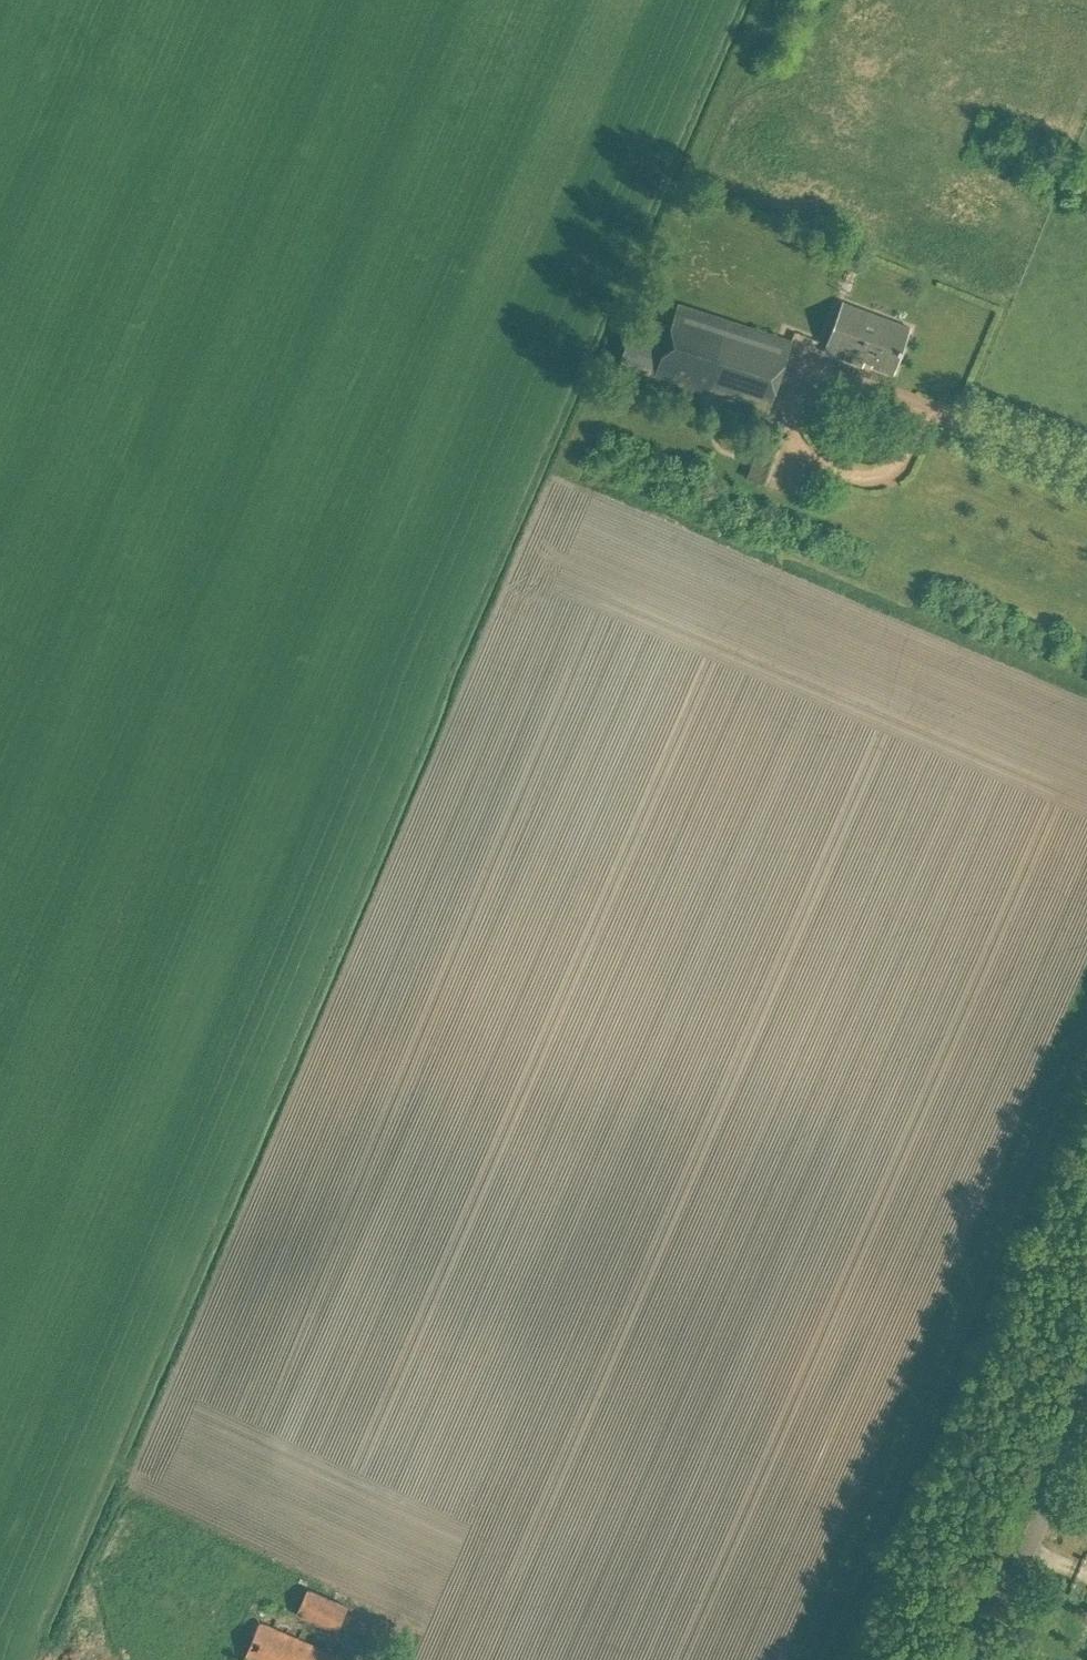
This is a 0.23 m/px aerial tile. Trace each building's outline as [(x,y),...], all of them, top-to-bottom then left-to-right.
[(767,415),(791,343),(675,306),(669,325),(636,313),(618,366),(736,405),(767,415)] [(860,318),(839,310),(824,351),(863,366),(865,361),(872,364),(872,366),(895,374),(911,328),(863,310),(860,318)] [(778,439),(761,434),(747,477),(764,483),(778,439)] [(305,1586),(295,1615),(335,1632),(348,1605),(305,1586)] [(242,1659),(243,1659),(335,1659),(337,1655),(260,1623),(242,1659)]
